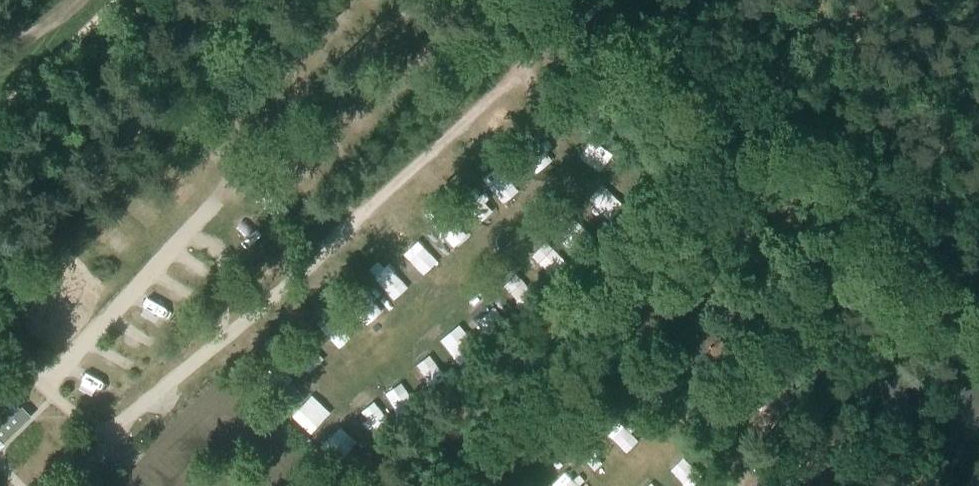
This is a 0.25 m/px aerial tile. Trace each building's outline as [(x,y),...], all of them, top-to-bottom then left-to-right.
[(723,335),(709,328),(713,320),(696,313),(677,351),(701,363),(711,346),(717,347),(723,335)] [(794,374),(763,369),(757,402),(783,407),(785,395),(790,396),(794,374)] [(959,388),(976,432),(978,431),(978,380),(959,388)] [(0,391),(0,444),(29,416),(3,388),(0,391)] [(856,446),(840,448),(841,458),(856,456),(856,446)]
